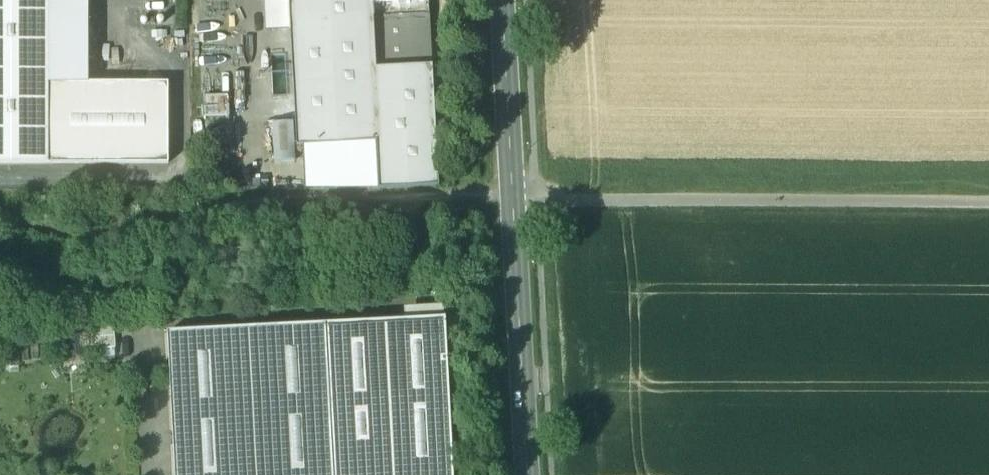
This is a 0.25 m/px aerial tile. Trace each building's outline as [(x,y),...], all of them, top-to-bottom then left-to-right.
[(49,164),(49,85),(48,0),(0,0),(0,164),(49,164)] [(297,148),(377,143),(379,190),(439,187),(433,67),(377,70),(374,19),(430,16),(429,0),(289,0),(297,148)] [(168,85),(49,85),(49,164),(168,164),(168,85)] [(293,123),(273,124),(275,163),(295,161),(293,123)] [(326,325),(333,474),(454,474),(446,319),(326,325)] [(168,334),(175,474),(333,474),(326,325),(168,334)]
